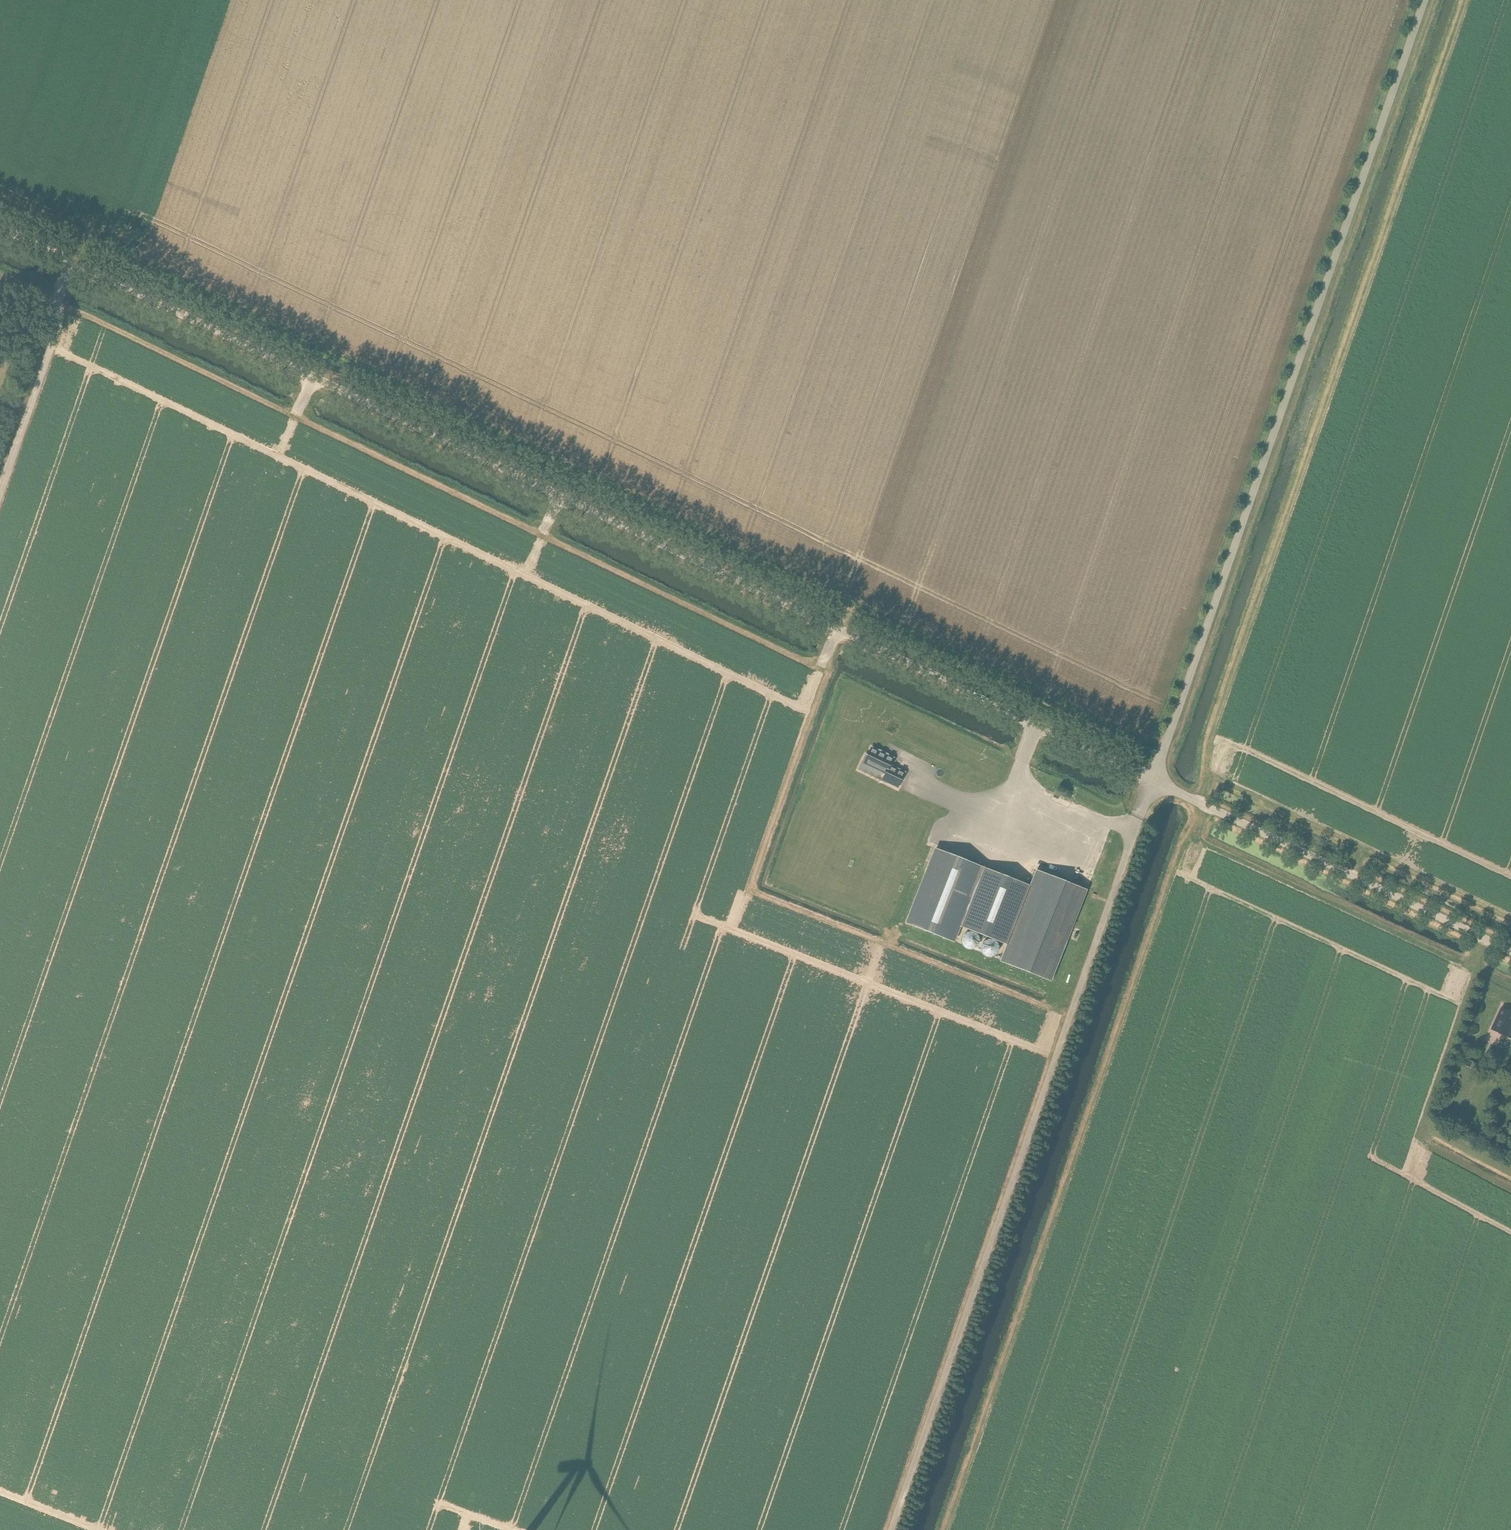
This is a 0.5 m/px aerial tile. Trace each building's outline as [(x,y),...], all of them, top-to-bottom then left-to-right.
[(894,758),(871,746),(867,755),(865,753),(857,769),(898,789),(906,772),(891,765),(894,758)] [(1036,871),(1030,886),(936,849),(907,923),(953,941),(959,926),(1007,945),(1001,960),(1050,979),(1085,890),(1036,871)] [(964,951),(968,952),(972,952),(975,950),(978,947),(978,943),(977,939),(974,936),(971,935),(967,935),(963,937),(961,940),(961,944),(962,948),(964,951)] [(983,958),(987,959),(991,959),(994,957),(996,954),(997,950),(996,946),(993,944),(989,942),(986,942),(982,944),(980,947),(979,951),(980,955),(983,958)] [(1492,1030),(1510,1039),(1510,1012),(1502,1008),(1492,1030)]
